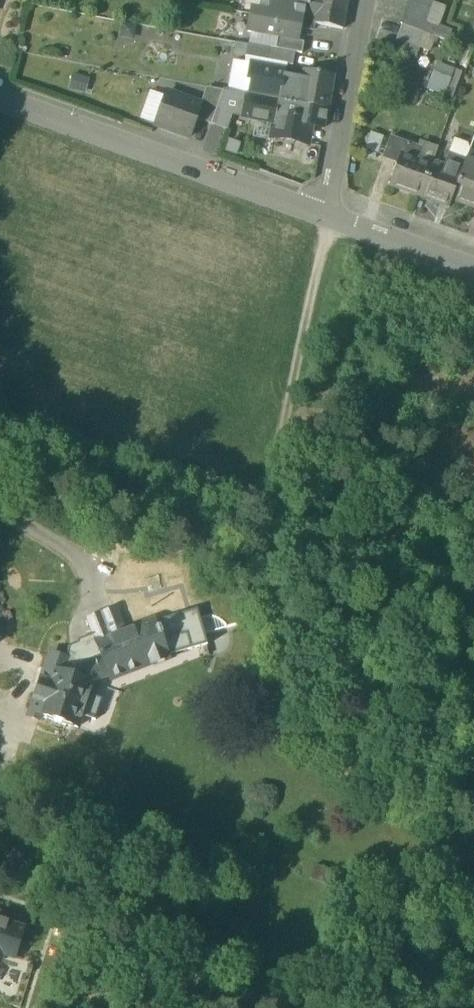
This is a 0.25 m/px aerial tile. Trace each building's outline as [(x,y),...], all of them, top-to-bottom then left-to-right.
[(245,10),(251,11),(252,11),(248,32),(278,38),(297,42),(299,29),(304,5),(298,4),(278,0),(247,0),(245,10)] [(298,4),(304,5),(346,13),(348,0),(299,0),(298,4)] [(425,33),(435,6),(419,0),(411,0),(402,25),(425,33)] [(346,13),(304,5),(299,29),(313,31),(314,24),(343,30),(346,13)] [(425,33),(402,25),(394,49),(417,57),(425,33)] [(297,42),(278,38),(276,50),(295,53),(302,54),(304,43),(297,42)] [(276,50),(271,49),(248,45),(245,57),(293,66),(295,53),(276,50)] [(455,95),(463,72),(440,63),(431,86),(455,95)] [(286,71),(249,64),(247,79),(250,80),(247,95),(263,98),(279,101),(284,77),(285,77),(286,71)] [(285,77),(284,77),(279,101),(328,110),(334,77),(304,71),(302,81),(285,77)] [(223,91),(206,88),(200,105),(201,105),(196,120),(211,125),(223,91)] [(247,95),(223,91),(211,125),(227,131),(232,116),(243,118),(247,95)] [(200,105),(167,93),(155,125),(190,138),(196,120),(201,105),(200,105)] [(263,98),(247,95),(243,118),(259,121),(263,98)] [(279,101),(263,98),(259,121),(274,124),(271,138),(302,143),(305,124),(325,128),(328,110),(279,101)] [(402,142),(389,138),(382,158),(395,162),(402,142)] [(421,149),(402,142),(395,162),(401,164),(403,157),(419,163),(421,159),(418,158),(421,149)] [(465,165),(466,161),(448,155),(444,167),(461,174),(452,200),(473,208),(473,168),(465,165)] [(419,163),(403,157),(401,164),(393,187),(420,197),(432,163),(421,159),(419,163)] [(444,167),(432,163),(420,197),(449,207),(452,200),(461,174),(444,167)] [(153,621),(97,641),(103,658),(108,671),(111,680),(169,659),(168,657),(207,645),(197,610),(154,623),(153,621)] [(67,661),(51,655),(43,681),(41,681),(29,717),(39,720),(40,715),(78,727),(81,717),(95,722),(102,700),(89,696),(92,685),(91,685),(94,676),(108,671),(103,658),(83,665),(78,680),(62,675),(67,661)] [(0,915),(0,960),(2,955),(13,959),(23,930),(9,925),(11,919),(0,915)]
